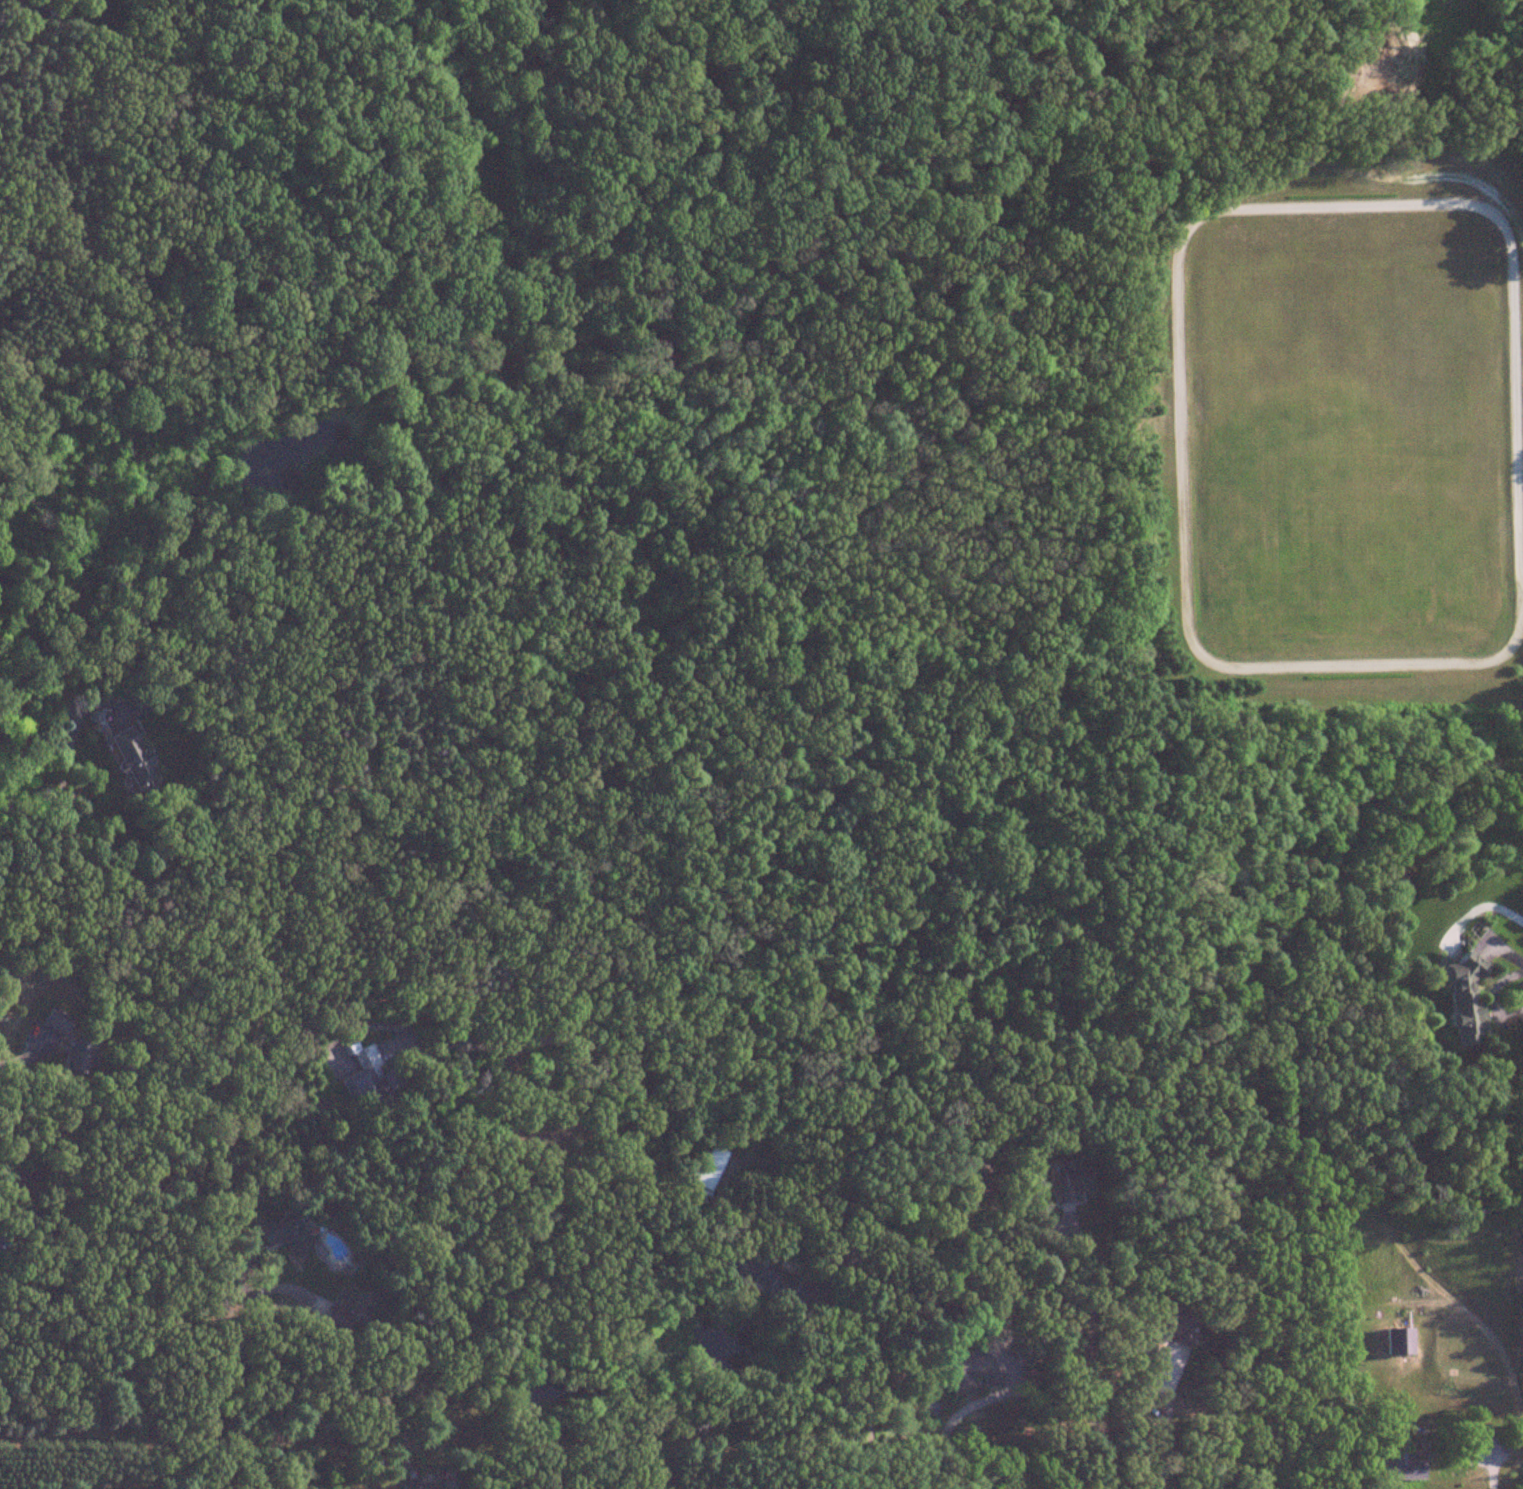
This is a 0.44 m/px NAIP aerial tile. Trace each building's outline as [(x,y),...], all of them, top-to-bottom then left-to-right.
[(130,725),(106,737),(135,796),(159,784),(130,725)] [(1442,961),(1454,1047),(1477,1043),(1476,1033),(1484,1032),(1480,1001),(1475,1001),(1472,979),(1484,977),(1482,961),(1472,962),(1472,957),(1442,961)] [(39,1023),(62,1035),(71,1018),(48,1006),(39,1023)] [(81,1075),(85,1061),(93,1063),(95,1057),(86,1054),(89,1045),(67,1038),(58,1069),(81,1075)] [(369,1078),(366,1069),(342,1079),(353,1106),(402,1086),(394,1067),(369,1078)] [(692,1161),(682,1182),(693,1187),(688,1199),(703,1205),(725,1153),(709,1146),(701,1165),(692,1161)] [(1074,1201),(1073,1193),(1086,1191),(1084,1166),(1070,1167),(1070,1162),(1050,1164),(1054,1203),(1074,1201)] [(1384,1355),(1411,1355),(1411,1329),(1384,1329),(1384,1355)] [(1422,1480),(1422,1461),(1407,1462),(1407,1443),(1387,1444),(1387,1461),(1379,1461),(1379,1481),(1422,1480)]
